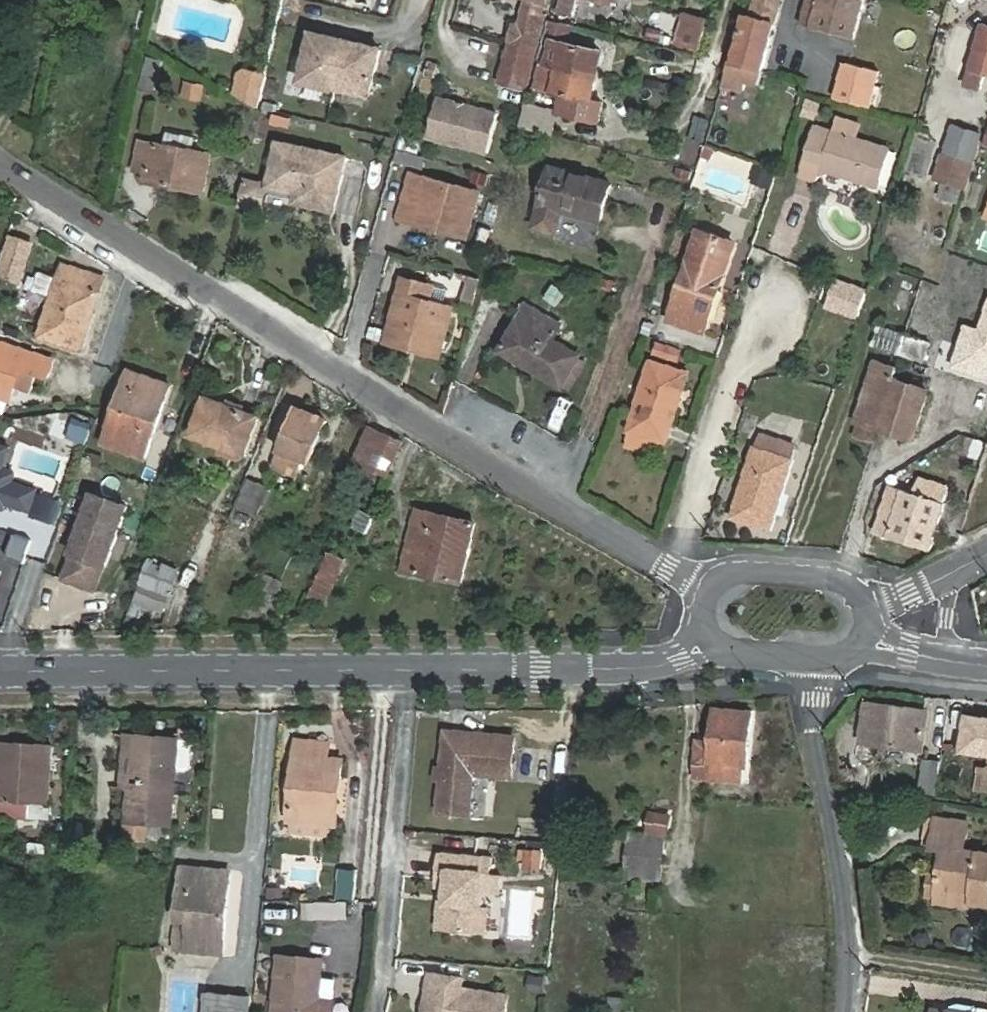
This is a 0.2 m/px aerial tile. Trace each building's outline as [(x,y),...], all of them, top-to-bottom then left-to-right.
[(347,9),(350,0),(318,0),(317,3),(347,9)] [(511,61),(537,69),(555,4),(551,3),(552,0),(529,0),(524,24),(520,24),(511,61)] [(563,12),(580,16),(584,0),(565,0),(563,12)] [(780,0),(754,0),(749,18),(746,16),(735,62),(763,69),(780,0)] [(865,0),(808,0),(801,25),(855,38),(865,0)] [(709,19),(684,14),(677,43),(702,48),(709,19)] [(970,67),(985,72),(986,72),(986,26),(984,25),(970,67)] [(346,40),(312,32),(300,81),(335,89),(335,86),(346,40)] [(594,96),(605,48),(557,37),(545,85),(567,90),(562,111),(600,119),(605,98),(594,96)] [(369,94),(380,48),(346,40),(335,86),(369,94)] [(155,90),(162,58),(146,55),(139,87),(155,90)] [(537,69),(511,61),(506,83),(532,88),(537,69)] [(985,72),(970,67),(964,84),(979,88),(985,72)] [(239,72),(235,93),(238,95),(258,107),(266,75),(245,70),(239,72)] [(502,114),(441,97),(431,135),(491,152),(502,114)] [(820,104),(808,100),(802,116),(815,120),(820,104)] [(557,111),(530,104),(525,123),(551,131),(557,111)] [(832,133),(854,141),(860,124),(838,116),(832,133)] [(708,121),(695,117),(689,139),(702,142),(708,121)] [(963,188),(980,133),(953,125),(936,179),(963,188)] [(820,168),(878,188),(890,153),(854,141),(832,133),(813,126),(802,161),(820,168)] [(169,148),(194,153),(198,138),(172,133),(169,148)] [(208,156),(194,153),(169,148),(140,142),(135,168),(148,171),(146,180),(201,191),(208,156)] [(351,158),(335,154),(283,143),(274,186),(302,192),(311,194),(309,205),(319,207),(339,211),(350,164),(351,158)] [(604,219),(615,182),(554,166),(538,224),(559,230),(564,209),(604,219)] [(430,225),(443,181),(414,174),(406,202),(420,205),(416,221),(430,225)] [(482,191),(443,181),(430,225),(434,226),(435,221),(452,225),(451,231),(469,236),(482,191)] [(311,194),(302,192),(300,203),(309,205),(311,194)] [(420,205),(406,202),(402,218),(416,221),(420,205)] [(434,226),(451,231),(452,225),(435,221),(434,226)] [(733,248),(699,237),(671,320),(705,332),(733,248)] [(30,245),(11,239),(0,275),(19,281),(30,245)] [(81,349),(104,277),(63,265),(58,279),(52,297),(40,336),(81,349)] [(52,297),(58,279),(39,273),(33,291),(52,297)] [(394,345),(413,282),(406,280),(388,343),(394,345)] [(839,280),(831,305),(861,314),(868,289),(839,280)] [(434,287),(413,282),(394,345),(407,348),(409,341),(442,349),(453,310),(429,303),(434,287)] [(524,302),(495,352),(562,390),(580,356),(551,340),(561,323),(524,302)] [(979,328),(966,324),(954,365),(986,375),(986,302),(979,328)] [(901,355),(907,336),(880,328),(874,345),(901,355)] [(55,359),(7,343),(10,332),(0,329),(0,396),(10,399),(14,386),(20,367),(39,373),(49,376),(55,359)] [(929,344),(907,336),(901,355),(923,362),(929,344)] [(409,341),(407,348),(440,357),(442,349),(409,341)] [(664,442),(687,374),(652,362),(629,429),(664,442)] [(856,424),(877,431),(894,378),(896,370),(876,364),(856,424)] [(39,373),(20,367),(14,386),(33,392),(39,373)] [(144,456),(169,386),(129,371),(105,443),(144,456)] [(894,378),(877,431),(911,442),(928,390),(922,388),(925,381),(917,378),(914,385),(894,378)] [(242,453),(255,419),(203,400),(190,435),(242,453)] [(306,461),(322,420),(292,409),(276,450),(306,461)] [(92,427),(74,421),(69,435),(87,441),(92,427)] [(877,431),(856,424),(852,436),(873,443),(877,431)] [(384,475),(401,441),(371,427),(354,461),(384,475)] [(759,438),(755,451),(733,518),(770,530),(794,450),(759,438)] [(10,445),(2,443),(0,449),(0,460),(4,466),(10,445)] [(8,507),(10,502),(34,509),(40,488),(16,481),(19,471),(4,466),(0,460),(0,505),(8,507)] [(914,493),(888,487),(875,535),(931,550),(945,502),(941,501),(945,486),(918,479),(914,493)] [(131,507),(96,495),(75,556),(77,556),(69,581),(100,592),(108,567),(110,568),(131,507)] [(409,549),(466,561),(473,524),(418,512),(409,549)] [(367,535),(370,527),(357,521),(353,529),(367,535)] [(17,533),(10,557),(27,562),(34,539),(17,533)] [(463,582),(466,561),(409,549),(405,570),(463,582)] [(924,752),(929,712),(868,702),(862,744),(924,752)] [(712,742),(699,741),(697,767),(710,767),(709,778),(742,781),(743,767),(747,767),(752,713),(716,709),(712,742)] [(968,713),(962,751),(986,754),(986,716),(968,713)] [(440,812),(471,815),(475,775),(512,777),(516,737),(447,731),(440,812)] [(168,839),(168,823),(169,823),(174,737),(133,735),(128,836),(168,839)] [(331,742),(297,740),(290,819),(289,831),(328,834),(331,822),(335,780),(341,780),(343,760),(330,759),(331,742)] [(49,804),(53,745),(0,741),(0,801),(49,804)] [(926,759),(923,796),(938,798),(942,760),(926,759)] [(964,895),(985,898),(986,889),(986,853),(956,849),(959,821),(927,817),(924,845),(936,847),(934,865),(932,883),(965,886),(964,895)] [(665,837),(631,834),(627,875),(660,878),(665,837)] [(542,852),(520,849),(519,859),(526,860),(525,868),(540,869),(542,852)] [(491,856),(441,852),(440,869),(449,869),(446,903),(451,904),(449,930),(487,934),(488,907),(480,907),(484,873),(490,874),(491,856)] [(919,890),(964,895),(965,886),(932,883),(934,865),(922,864),(919,890)] [(183,868),(177,950),(223,954),(230,872),(183,868)] [(358,869),(343,868),(340,899),(356,900),(358,869)] [(304,917),(315,917),(315,901),(304,901),(304,917)] [(349,917),(349,901),(315,901),(315,917),(349,917)] [(161,946),(153,950),(154,954),(163,951),(161,946)] [(323,960),(279,957),(274,1011),(335,1011),(336,1000),(320,999),(323,960)] [(508,996),(462,989),(463,979),(430,974),(426,1003),(430,1009),(433,1009),(433,1011),(506,1011),(508,996)] [(205,992),(203,1011),(250,1011),(251,997),(205,992)] [(610,1011),(621,1011),(622,1000),(611,999),(610,1011)]
